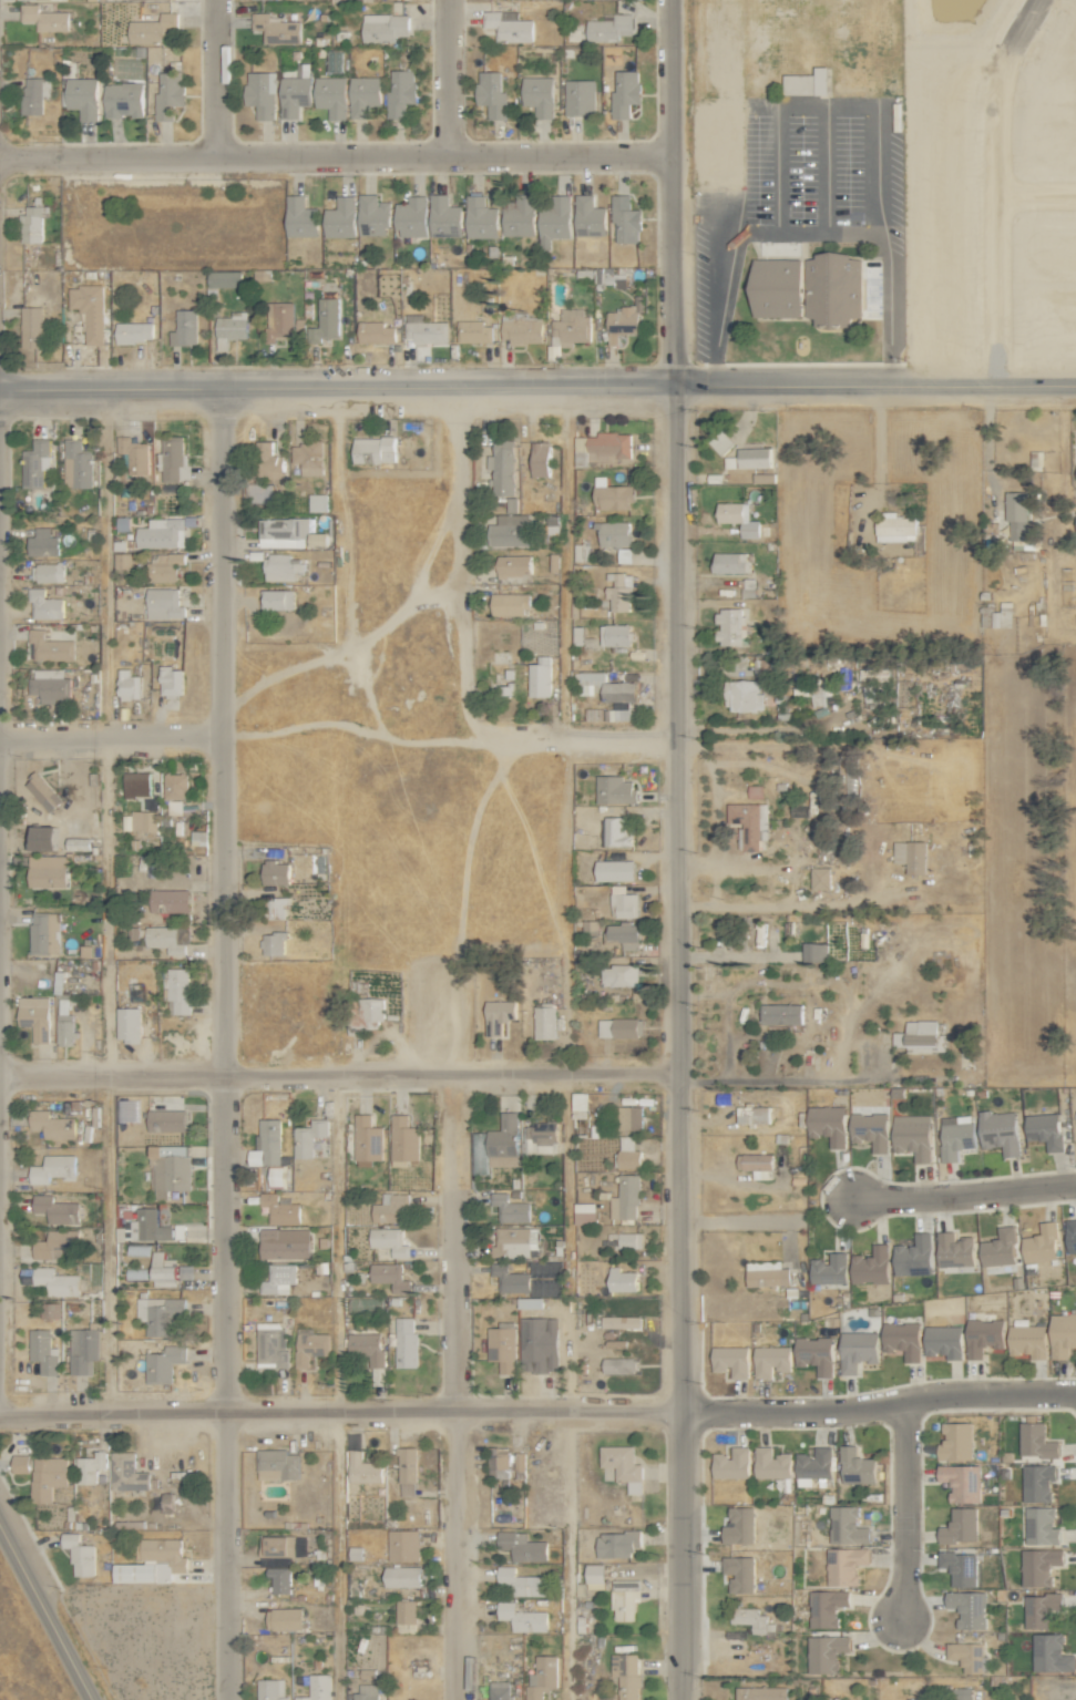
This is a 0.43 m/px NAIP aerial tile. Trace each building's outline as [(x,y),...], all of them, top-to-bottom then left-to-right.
[(68,12),(38,12),(38,4),(22,4),(22,22),(36,23),(35,31),(67,31),(68,12)] [(532,20),(517,20),(516,11),(485,11),(486,28),(495,28),(495,43),(533,42),(532,20)] [(165,44),(165,30),(177,29),(177,13),(160,13),(160,21),(128,21),(128,44),(165,44)] [(270,21),(270,13),(252,13),(252,29),(262,29),(262,44),(300,43),(300,21),(270,21)] [(362,43),(395,42),(395,36),(409,36),(408,14),(362,15),(362,43)] [(587,42),(619,42),(619,36),(633,36),(632,16),(586,17),(587,42)] [(814,74),(783,75),(784,96),(828,95),(828,67),(814,67),(814,74)] [(414,70),(388,71),(389,118),(405,118),(405,104),(415,104),(414,70)] [(501,92),(501,72),(478,71),(477,104),(488,105),(488,119),(506,119),(507,92),(501,92)] [(639,71),(615,71),(615,91),(610,91),(610,119),(629,119),(629,104),(639,104),(639,71)] [(157,120),(172,120),(172,105),(184,105),(183,72),(156,73),(157,120)] [(275,72),(246,72),(247,106),(256,105),(256,120),(275,120),(275,72)] [(310,77),(280,77),(280,118),(298,118),(298,106),(310,106),(310,77)] [(346,78),(315,77),(314,108),(328,108),(328,120),(345,120),(346,78)] [(350,77),(349,117),(367,118),(367,106),(380,106),(380,77),(350,77)] [(552,77),(522,78),(522,106),(535,106),(535,119),(553,118),(552,77)] [(42,114),(42,99),(50,99),(50,78),(22,78),(22,115),(42,114)] [(96,78),(65,79),(66,109),(79,109),(79,121),(97,121),(96,78)] [(594,80),(564,80),(564,115),(594,115),(594,80)] [(142,83),(104,83),(104,118),(142,117),(142,83)] [(462,237),(461,206),(448,206),(447,193),(429,194),(431,237),(462,237)] [(466,193),(466,238),(497,238),(497,207),(487,207),(487,194),(466,193)] [(501,203),(502,237),(534,236),(533,194),(514,194),(515,202),(501,203)] [(305,208),(305,195),(286,195),(287,237),(318,236),(318,208),(305,208)] [(388,201),(377,202),(377,195),(358,195),(359,236),(389,235),(388,201)] [(569,195),(552,196),(552,209),(538,209),(539,249),(549,248),(548,238),(570,238),(569,195)] [(575,236),(605,236),(605,208),(592,208),(592,195),(574,195),(575,236)] [(629,195),(611,195),(612,243),(640,243),(639,210),(629,210),(629,195)] [(337,209),(323,209),(324,238),(355,237),(354,196),(336,197),(337,209)] [(407,203),(395,203),(396,237),(426,237),(425,196),(407,196),(407,203)] [(42,242),(42,218),(49,217),(49,206),(21,206),(22,243),(42,242)] [(751,260),(751,317),(815,317),(815,327),(851,327),(851,318),(862,318),(862,260),(850,260),(850,254),(816,254),(816,260),(751,260)] [(208,288),(242,287),(242,271),(208,271),(208,288)] [(103,286),(68,286),(68,310),(85,310),(85,345),(103,345),(103,286)] [(638,334),(638,311),(644,311),(644,296),(634,296),(634,309),(605,309),(605,326),(608,326),(607,345),(618,345),(618,334),(638,334)] [(338,298),(318,298),(318,328),(311,328),(311,339),(337,339),(338,298)] [(293,303),(268,302),(267,344),(274,344),(275,339),(292,339),(293,303)] [(583,308),(560,309),(560,320),(551,320),(551,347),(573,346),(573,342),(590,342),(590,316),(584,316),(583,308)] [(196,310),(176,310),(176,331),(168,331),(168,345),(196,345),(196,310)] [(247,339),(246,311),(231,311),(231,317),(215,317),(216,349),(226,349),(226,339),(247,339)] [(447,344),(447,322),(423,322),(423,315),(406,315),(407,345),(447,344)] [(509,344),(542,344),(542,317),(521,317),(521,320),(501,321),(501,339),(509,339),(509,344)] [(394,343),(395,326),(384,326),(384,322),(358,321),(357,343),(394,343)] [(456,343),(492,343),(492,323),(457,322),(456,343)] [(152,323),(115,323),(115,343),(152,342),(152,323)] [(719,454),(734,443),(724,429),(709,440),(719,454)] [(574,434),(575,467),(588,466),(588,460),(631,460),(630,433),(574,434)] [(147,474),(148,442),(130,442),(130,435),(117,435),(116,453),(127,453),(127,474),(147,474)] [(162,480),(189,480),(188,453),(182,453),(182,436),(160,436),(160,459),(162,459),(162,480)] [(394,436),(353,437),(353,463),(395,462),(394,436)] [(43,487),(43,469),(50,469),(49,438),(33,439),(33,450),(21,450),(22,488),(43,487)] [(91,487),(91,451),(81,451),(81,438),(63,438),(63,487),(91,487)] [(515,440),(494,439),(494,455),(487,455),(487,469),(493,469),(493,494),(514,495),(515,440)] [(284,455),(272,455),(272,440),(258,440),(257,475),(283,476),(284,455)] [(550,441),(532,441),(531,476),(549,476),(550,441)] [(322,442),(292,442),(292,475),(322,474),(322,442)] [(737,447),(738,468),(770,467),(770,446),(737,447)] [(632,485),(607,485),(607,475),(594,476),(595,510),(632,509),(632,485)] [(1027,540),(1026,491),(1007,491),(1007,540),(1027,540)] [(327,512),(327,493),(308,493),(308,511),(327,512)] [(748,520),(749,502),(717,502),(717,522),(741,522),(740,538),(759,538),(759,520),(748,520)] [(916,516),(896,517),(896,513),(876,514),(877,541),(916,540),(916,516)] [(528,545),(527,514),(497,514),(497,523),(488,523),(488,546),(528,545)] [(259,518),(259,547),(295,547),(295,538),(307,538),(307,517),(259,518)] [(183,518),(148,518),(148,527),(135,527),(136,547),(184,546),(183,518)] [(631,562),(631,547),(629,547),(629,522),(597,522),(597,546),(617,546),(617,562),(631,562)] [(27,536),(27,554),(57,555),(57,536),(50,536),(50,527),(34,526),(34,536),(27,536)] [(308,546),(326,546),(327,532),(308,532),(308,546)] [(714,572),(748,573),(748,552),(714,552),(714,572)] [(114,553),(114,573),(131,572),(130,553),(114,553)] [(177,581),(176,563),(184,563),(184,553),(154,554),(155,582),(177,581)] [(263,554),(264,581),(295,580),(294,572),(304,571),(304,560),(291,560),(291,553),(263,554)] [(530,554),(496,555),(496,577),(530,577),(530,554)] [(36,563),(36,582),(63,582),(63,563),(36,563)] [(632,573),(606,572),(605,583),(607,583),(606,611),(628,611),(628,602),(632,602),(632,573)] [(30,619),(62,618),(62,597),(44,597),(44,587),(30,587),(30,619)] [(146,588),(147,618),(185,617),(184,604),(178,605),(177,587),(146,588)] [(293,609),(294,590),(260,589),(260,609),(293,609)] [(528,593),(491,593),(491,616),(528,615),(528,593)] [(980,626),(1011,627),(1012,601),(998,601),(998,604),(980,604),(980,626)] [(743,644),(744,608),(716,607),(716,627),(715,627),(714,644),(743,644)] [(600,624),(600,646),(631,645),(631,624),(600,624)] [(31,659),(74,660),(74,640),(44,640),(44,629),(32,628),(31,659)] [(542,663),(528,663),(528,696),(550,696),(550,655),(542,655),(542,663)] [(182,669),(173,669),(173,665),(160,665),(159,695),(181,696),(182,669)] [(130,669),(119,668),(119,699),(140,699),(140,675),(130,675),(130,669)] [(69,699),(69,678),(63,677),(63,669),(34,669),(33,678),(28,678),(28,694),(39,695),(39,703),(54,703),(54,698),(69,699)] [(604,672),(578,672),(578,695),(593,695),(593,685),(602,685),(602,701),(635,701),(635,681),(604,682),(604,672)] [(825,695),(836,695),(836,687),(826,687),(826,677),(817,677),(817,686),(807,686),(807,682),(795,682),(794,694),(811,695),(811,709),(825,709),(825,695)] [(763,710),(763,693),(757,693),(757,679),(724,680),(725,710),(763,710)] [(55,806),(60,801),(36,769),(23,780),(38,801),(46,795),(55,806)] [(122,772),(123,800),(137,799),(138,807),(150,807),(149,771),(122,772)] [(164,798),(168,798),(168,815),(185,815),(185,773),(163,774),(164,798)] [(596,802),(635,803),(635,781),(622,781),(623,775),(596,775),(596,802)] [(768,839),(767,803),(727,803),(727,822),(741,821),(742,851),(759,850),(759,839),(768,839)] [(131,830),(157,831),(157,811),(131,810),(131,830)] [(604,846),(632,846),(632,831),(625,831),(625,816),(604,816),(604,846)] [(66,851),(89,850),(89,838),(65,838),(66,851)] [(925,842),(893,841),(892,863),(906,864),(906,874),(925,874),(925,842)] [(72,864),(72,856),(28,854),(27,887),(65,887),(66,864),(72,864)] [(289,863),(275,862),(275,859),(262,859),(262,884),(288,885),(289,863)] [(634,860),(595,860),(595,881),(634,881),(634,860)] [(829,889),(829,867),(810,867),(810,889),(829,889)] [(626,885),(610,885),(611,918),(638,917),(638,893),(626,893),(626,885)] [(187,913),(188,890),(150,889),(149,911),(187,913)] [(286,919),(286,898),(264,898),(264,918),(286,919)] [(59,912),(30,912),(30,955),(60,954),(59,912)] [(167,955),(184,955),(184,943),(189,943),(189,927),(145,926),(144,946),(167,947),(167,955)] [(284,955),(285,933),(263,932),(262,955),(284,955)] [(827,960),(827,942),(802,943),(803,961),(827,960)] [(601,965),(602,985),(638,985),(637,964),(601,965)] [(172,1014),(188,1014),(189,968),(167,968),(166,1000),(173,1000),(172,1014)] [(48,997),(18,997),(19,1026),(32,1026),(32,1043),(49,1042),(48,997)] [(69,998),(57,998),(57,1045),(74,1045),(74,1015),(69,1015),(69,998)] [(381,998),(358,998),(358,1017),(347,1017),(347,1035),(363,1035),(363,1028),(381,1028),(381,998)] [(485,1036),(501,1036),(501,1021),(515,1021),(515,1000),(485,1001),(485,1036)] [(760,1023),(801,1024),(802,1004),(761,1003),(760,1023)] [(554,1006),(533,1006),(534,1039),(555,1039),(554,1006)] [(116,1042),(140,1042),(140,1008),(116,1007),(116,1042)] [(641,1018),(598,1019),(598,1038),(641,1037),(641,1018)] [(937,1021),(906,1020),(905,1036),(894,1036),(894,1048),(919,1049),(919,1050),(945,1051),(945,1036),(937,1036),(937,1021)] [(571,1107),(588,1108),(588,1092),(571,1092),(571,1107)] [(182,1102),(165,1103),(165,1109),(146,1110),(147,1131),(183,1130),(182,1102)] [(769,1123),(768,1105),(736,1106),(737,1126),(755,1125),(755,1123),(769,1123)] [(641,1129),(641,1106),(617,1106),(618,1130),(641,1129)] [(808,1136),(830,1136),(830,1148),(845,1148),(845,1106),(808,1106),(808,1136)] [(43,1139),(74,1139),(75,1117),(49,1117),(49,1109),(29,1109),(29,1128),(44,1129),(43,1139)] [(979,1112),(980,1148),(1002,1147),(1002,1157),(1018,1156),(1016,1110),(979,1112)] [(487,1166),(517,1166),(517,1111),(500,1111),(500,1130),(487,1130),(487,1166)] [(381,1160),(382,1127),(371,1126),(371,1114),(355,1113),(354,1160),(381,1160)] [(1025,1115),(1026,1140),(1046,1140),(1047,1151),(1061,1151),(1060,1113),(1025,1115)] [(390,1160),(418,1160),(419,1127),(407,1126),(407,1114),(391,1114),(390,1160)] [(887,1153),(888,1114),(850,1114),(850,1141),(872,1141),(872,1153),(887,1153)] [(930,1115),(893,1115),(893,1151),(914,1151),(914,1163),(931,1163),(930,1115)] [(973,1122),(957,1123),(956,1116),(939,1118),(943,1163),(958,1161),(957,1149),(976,1147),(973,1122)] [(294,1127),(293,1158),(313,1158),(313,1136),(327,1137),(327,1119),(309,1119),(309,1127),(294,1127)] [(556,1121),(526,1122),(527,1154),(557,1153),(556,1121)] [(641,1168),(641,1150),(634,1150),(634,1136),(619,1136),(619,1153),(614,1153),(614,1168),(641,1168)] [(772,1154),(737,1153),(737,1169),(753,1170),(753,1179),(772,1179),(772,1154)] [(74,1155),(44,1155),(44,1165),(30,1165),(30,1184),(49,1184),(49,1176),(74,1176),(74,1155)] [(287,1186),(287,1166),(269,1167),(269,1187),(287,1186)] [(638,1174),(618,1174),(618,1196),(610,1196),(610,1218),(638,1219),(638,1174)] [(299,1223),(299,1203),(278,1203),(278,1192),(260,1193),(260,1212),(268,1212),(268,1223),(299,1223)] [(372,1223),(401,1221),(400,1206),(409,1206),(409,1193),(382,1194),(383,1203),(371,1204),(372,1223)] [(498,1222),(529,1222),(529,1202),(508,1203),(507,1193),(490,1193),(490,1205),(498,1205),(498,1222)] [(53,1202),(53,1195),(33,1194),(32,1212),(47,1213),(47,1223),(78,1224),(78,1203),(53,1202)] [(573,1224),(595,1225),(595,1203),(574,1202),(573,1224)] [(157,1207),(136,1208),(136,1220),(129,1220),(130,1240),(173,1240),(172,1226),(157,1226),(157,1207)] [(1075,1252),(1075,1219),(1066,1220),(1067,1253),(1075,1252)] [(1057,1260),(1055,1221),(1040,1222),(1041,1236),(1022,1236),(1023,1261),(1057,1260)] [(982,1267),(1016,1263),(1012,1225),(997,1227),(999,1239),(979,1241),(982,1267)] [(401,1227),(369,1228),(370,1247),(390,1247),(391,1258),(409,1258),(409,1244),(401,1244),(401,1227)] [(538,1228),(494,1227),(494,1256),(537,1257),(538,1228)] [(309,1228),(259,1229),(260,1259),(309,1258),(309,1228)] [(78,1230),(47,1230),(47,1240),(32,1241),(32,1259),(54,1258),(54,1252),(78,1252),(78,1230)] [(973,1237),(954,1238),(954,1231),(937,1232),(937,1267),(973,1266),(973,1237)] [(893,1245),(894,1275),(931,1274),(930,1232),(914,1233),(915,1244),(893,1245)] [(640,1233),(614,1233),(615,1249),(641,1248),(640,1233)] [(887,1243),(872,1243),(872,1256),(850,1256),(851,1283),(888,1282),(887,1243)] [(193,1279),(192,1265),(175,1265),(175,1259),(164,1259),(164,1251),(151,1252),(152,1286),(176,1286),(176,1279),(193,1279)] [(845,1252),(827,1252),(827,1258),(809,1259),(810,1284),(846,1284),(845,1252)] [(789,1268),(781,1268),(781,1260),(746,1261),(747,1286),(790,1286),(789,1268)] [(408,1293),(409,1280),(401,1280),(401,1263),(370,1263),(369,1283),(391,1283),(391,1293),(408,1293)] [(508,1273),(508,1263),(490,1263),(490,1276),(498,1276),(498,1293),(530,1293),(529,1273),(508,1273)] [(295,1264),(269,1264),(268,1281),(260,1281),(260,1294),(289,1294),(289,1284),(295,1284),(295,1264)] [(53,1274),(53,1267),(33,1266),(33,1285),(47,1285),(47,1296),(78,1296),(79,1275),(53,1274)] [(609,1291),(636,1291),(636,1272),(619,1272),(619,1266),(609,1266),(609,1291)] [(136,1298),(136,1319),(145,1319),(146,1336),(172,1336),(171,1315),(185,1315),(185,1297),(136,1298)] [(384,1313),(384,1298),(347,1298),(348,1314),(384,1313)] [(61,1303),(40,1303),(40,1318),(60,1318),(61,1303)] [(1050,1358),(1068,1359),(1068,1348),(1075,1348),(1075,1312),(1051,1312),(1050,1358)] [(640,1316),(602,1316),(602,1328),(640,1328),(640,1316)] [(395,1368),(418,1367),(417,1333),(413,1333),(413,1317),(394,1317),(395,1368)] [(1003,1320),(966,1321),(967,1359),(982,1359),(982,1348),(1004,1347),(1003,1320)] [(488,1328),(487,1362),(498,1362),(498,1373),(514,1374),(515,1322),(498,1322),(497,1328),(488,1328)] [(882,1350),(904,1351),(904,1362),(919,1362),(919,1323),(883,1323),(882,1350)] [(1009,1326),(1009,1355),(1029,1354),(1029,1359),(1046,1359),(1045,1325),(1009,1326)] [(962,1326),(924,1326),(924,1354),(945,1355),(945,1359),(961,1360),(962,1326)] [(547,1327),(520,1327),(520,1362),(531,1362),(531,1374),(548,1373),(547,1327)] [(287,1368),(286,1328),(256,1329),(257,1363),(276,1363),(276,1368),(287,1368)] [(328,1355),(329,1334),(313,1334),(313,1328),(296,1328),(295,1368),(308,1368),(308,1355),(328,1355)] [(58,1374),(57,1347),(50,1347),(50,1329),(28,1329),(29,1360),(38,1360),(38,1375),(58,1374)] [(91,1374),(92,1360),(98,1360),(98,1329),(70,1329),(69,1374),(91,1374)] [(877,1333),(841,1332),(840,1374),(856,1374),(857,1362),(877,1362),(877,1333)] [(380,1333),(348,1334),(348,1356),(368,1355),(368,1368),(384,1367),(384,1349),(380,1349),(380,1333)] [(832,1338),(795,1338),(795,1365),(817,1365),(817,1377),(832,1377),(832,1338)] [(145,1384),(172,1384),(172,1363),(186,1363),(186,1345),(164,1345),(164,1353),(145,1353),(145,1384)] [(748,1347),(712,1346),(711,1372),(729,1372),(729,1378),(747,1378),(748,1347)] [(790,1347),(754,1346),(754,1378),(773,1378),(773,1372),(790,1372),(790,1347)] [(602,1374),(636,1373),(636,1358),(602,1358),(602,1374)] [(971,1422),(943,1423),(943,1444),(937,1444),(938,1460),(972,1460),(971,1422)] [(1059,1441),(1045,1441),(1045,1422),(1020,1423),(1020,1457),(1059,1456),(1059,1441)] [(875,1458),(856,1458),(856,1445),(841,1445),(841,1483),(875,1483),(875,1458)] [(642,1464),(633,1464),(633,1446),(601,1446),(600,1481),(627,1482),(627,1494),(641,1494),(642,1464)] [(713,1478),(749,1478),(748,1446),(730,1447),(730,1453),(713,1453),(713,1478)] [(415,1447),(398,1447),(399,1496),(416,1496),(415,1447)] [(489,1478),(509,1478),(509,1447),(489,1447),(489,1478)] [(791,1478),(791,1454),(772,1455),(772,1447),(754,1447),(755,1478),(791,1478)] [(831,1477),(831,1447),(813,1447),(813,1454),(796,1454),(796,1486),(811,1487),(811,1477),(831,1477)] [(257,1480),(299,1480),(298,1454),(287,1454),(287,1449),(257,1450),(257,1480)] [(381,1483),(382,1462),(361,1462),(362,1450),(349,1449),(348,1482),(381,1483)] [(105,1451),(93,1451),(94,1457),(75,1457),(76,1484),(96,1484),(95,1469),(105,1468),(105,1451)] [(111,1452),(110,1490),(149,1490),(150,1472),(134,1472),(134,1452),(111,1452)] [(514,1472),(524,1472),(524,1453),(514,1452),(514,1472)] [(28,1454),(11,1455),(12,1473),(29,1472),(28,1454)] [(67,1458),(31,1457),(30,1502),(51,1503),(51,1487),(64,1487),(64,1493),(57,1493),(57,1500),(71,1501),(72,1485),(66,1485),(67,1458)] [(1023,1502),(1050,1502),(1051,1478),(1056,1478),(1056,1465),(1024,1464),(1023,1502)] [(981,1503),(980,1465),(937,1466),(938,1482),(949,1482),(949,1503),(981,1503)] [(753,1506),(731,1507),(731,1526),(723,1526),(723,1543),(754,1543),(753,1506)] [(870,1543),(870,1527),(858,1527),(858,1506),(830,1507),(831,1544),(870,1543)] [(976,1507),(951,1508),(951,1527),(938,1527),(938,1542),(976,1542),(976,1507)] [(1026,1545),(1060,1544),(1060,1526),(1055,1526),(1055,1507),(1025,1507),(1026,1545)] [(387,1531),(387,1562),(418,1561),(418,1530),(387,1531)] [(546,1561),(546,1541),(526,1541),(526,1532),(497,1532),(497,1550),(512,1550),(512,1561),(546,1561)] [(640,1532),(597,1532),(596,1558),(631,1559),(632,1547),(640,1547),(640,1532)] [(71,1548),(71,1576),(93,1575),(93,1545),(79,1545),(78,1533),(61,1533),(61,1549),(71,1548)] [(295,1536),(260,1536),(260,1566),(271,1566),(271,1556),(295,1557),(295,1536)] [(112,1582),(170,1583),(171,1572),(186,1572),(186,1557),(180,1557),(181,1539),(135,1539),(135,1562),(113,1562),(112,1582)] [(869,1549),(826,1549),(827,1586),(857,1586),(857,1565),(869,1565),(869,1549)] [(1063,1550),(1022,1550),(1022,1586),(1051,1586),(1051,1565),(1063,1565),(1063,1550)] [(975,1587),(975,1553),(938,1552),(938,1567),(952,1567),(951,1586),(975,1587)] [(754,1593),(753,1556),(723,1557),(723,1582),(729,1582),(729,1593),(754,1593)] [(605,1564),(585,1564),(586,1590),(605,1589),(605,1564)] [(421,1567),(384,1566),(383,1587),(420,1588),(421,1567)] [(497,1584),(511,1584),(512,1596),(546,1596),(546,1575),(515,1576),(515,1566),(497,1566),(497,1584)] [(271,1593),(289,1594),(290,1568),(267,1567),(266,1576),(272,1576),(271,1593)] [(634,1621),(634,1603),(640,1602),(639,1581),(611,1582),(612,1621),(634,1621)] [(849,1591),(811,1591),(811,1628),(837,1628),(837,1606),(849,1606),(849,1591)] [(985,1592),(946,1592),(946,1608),(958,1608),(958,1629),(985,1629),(985,1592)] [(1062,1595),(1025,1594),(1025,1628),(1050,1629),(1050,1607),(1062,1607),(1062,1595)] [(416,1600),(395,1600),(396,1634),(416,1633),(416,1600)] [(512,1631),(547,1632),(547,1611),(515,1611),(515,1602),(497,1601),(497,1620),(512,1620),(512,1631)] [(302,1608),(266,1609),(267,1631),(302,1630),(302,1608)] [(758,1608),(730,1608),(731,1624),(751,1623),(751,1633),(780,1632),(780,1615),(758,1616),(758,1608)] [(1075,1671),(1075,1654),(1063,1654),(1062,1633),(1032,1634),(1033,1672),(1075,1671)] [(838,1674),(838,1652),(849,1652),(850,1637),(808,1636),(807,1674),(838,1674)] [(981,1673),(982,1644),(946,1643),(946,1660),(962,1660),(962,1673),(981,1673)] [(619,1654),(619,1699),(638,1699),(638,1654),(619,1654)] [(542,1691),(557,1691),(557,1655),(535,1656),(535,1685),(526,1685),(526,1699),(542,1699),(542,1691)] [(308,1674),(309,1697),(294,1697),(294,1699),(330,1699),(330,1674),(308,1674)] [(257,1679),(256,1699),(288,1699),(288,1695),(284,1695),(284,1680),(257,1679)] [(489,1681),(490,1699),(509,1699),(508,1681),(489,1681)] [(359,1684),(359,1693),(353,1693),(353,1699),(378,1699),(378,1684),(359,1684)] [(735,1687),(735,1699),(786,1699),(786,1688),(735,1687)]
